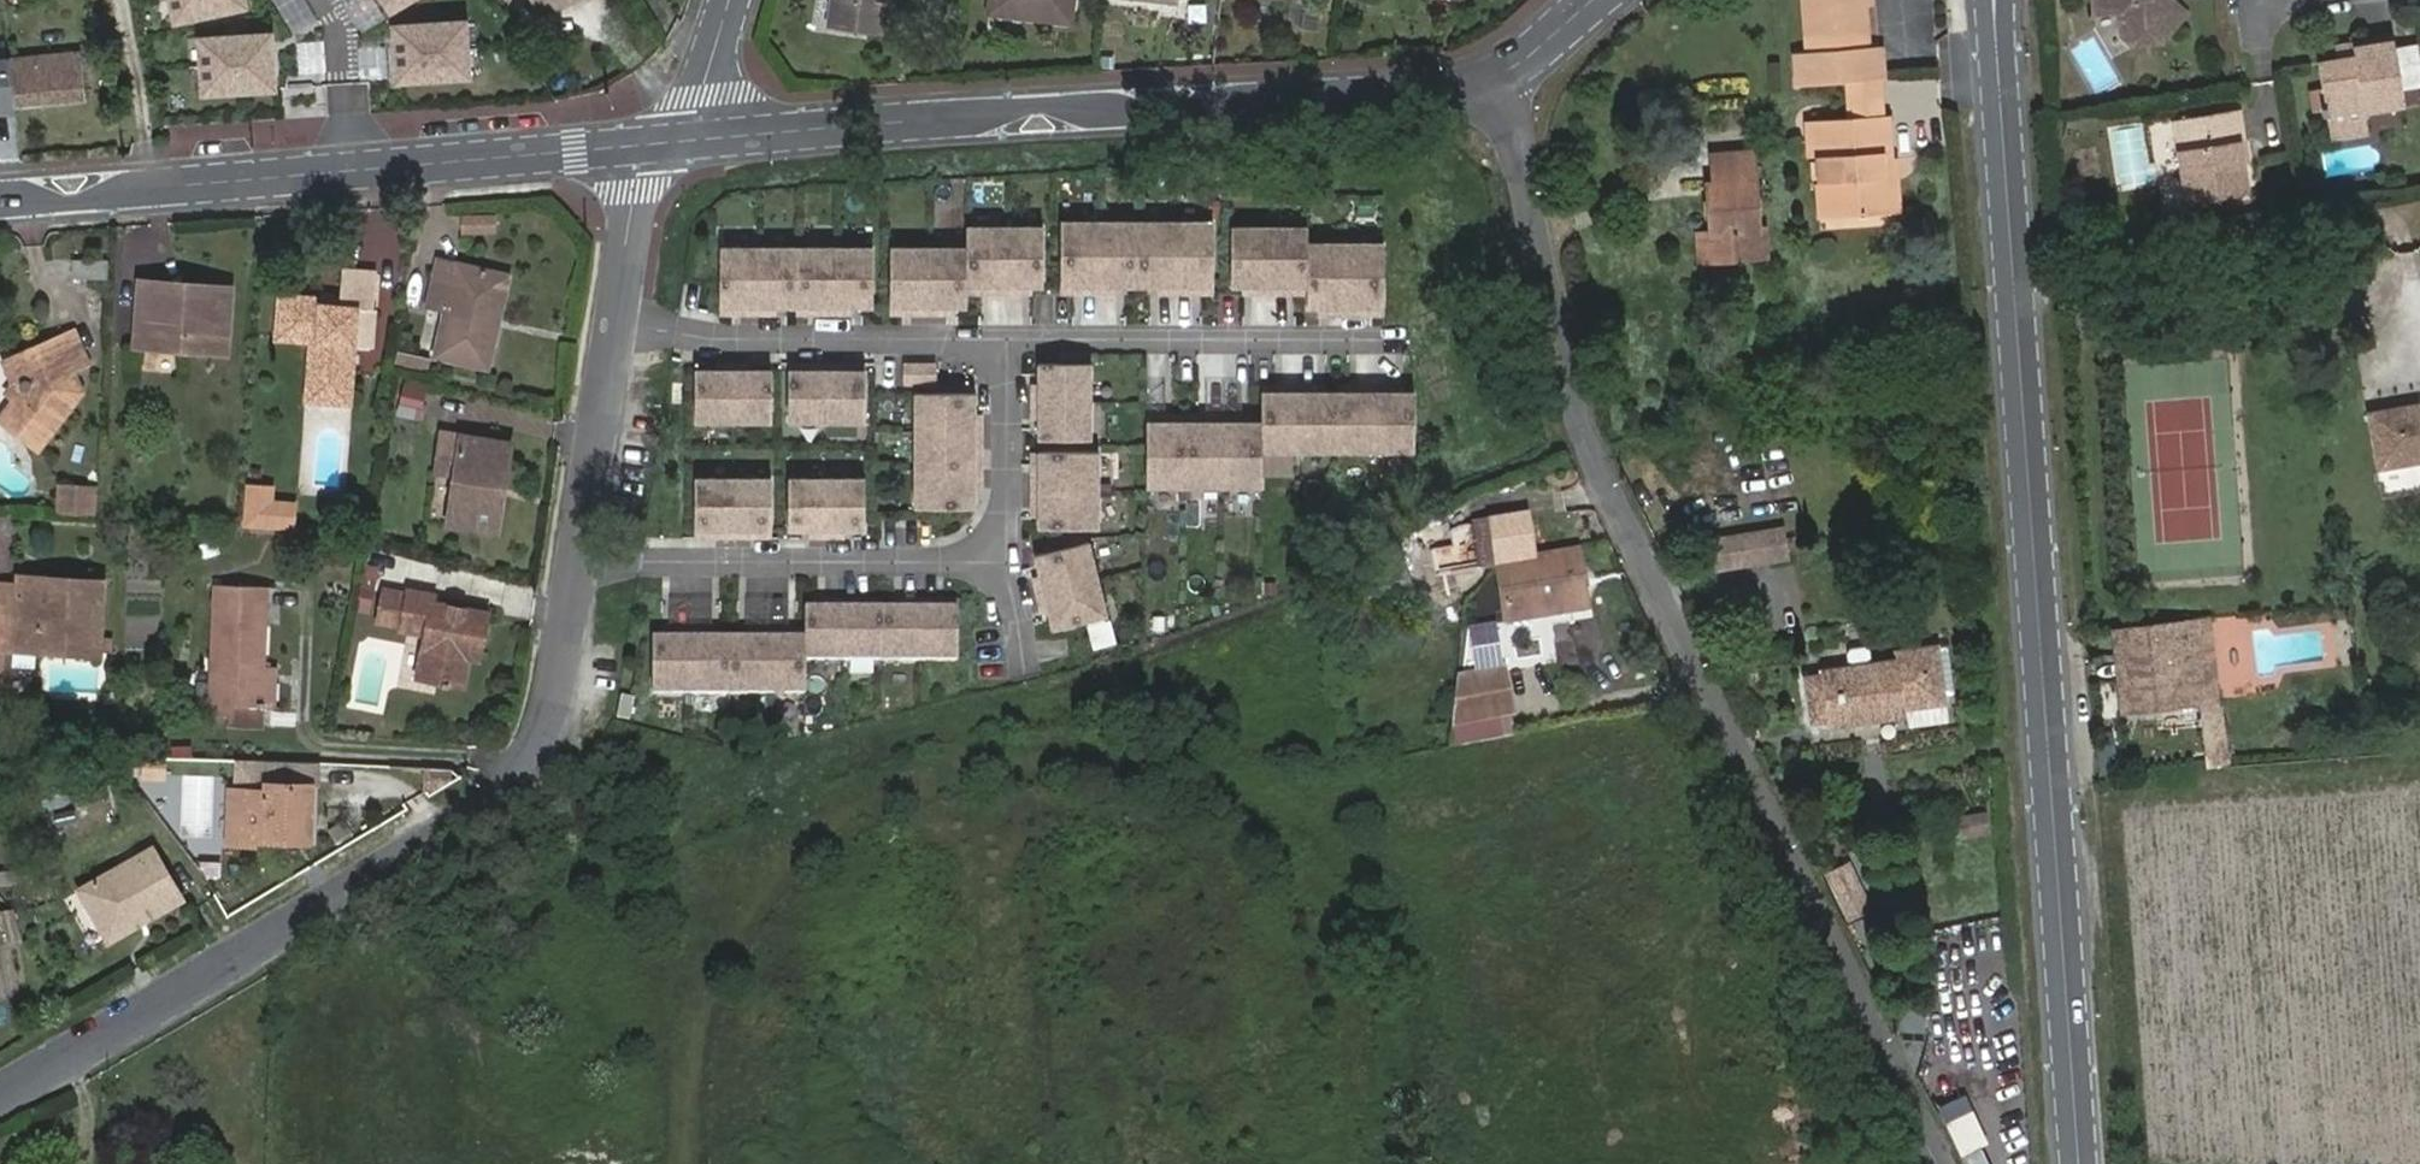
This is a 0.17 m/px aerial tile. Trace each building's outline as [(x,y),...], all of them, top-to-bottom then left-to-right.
[(172,18),(248,3),(248,0),(169,0),(172,18)] [(546,19),(581,0),(535,0),(546,19)] [(829,26),(889,36),(894,0),(834,0),(829,26)] [(993,18),(1025,20),(1024,24),(1072,27),(1075,0),(995,0),(993,18)] [(1180,8),(1181,0),(1111,0),(1180,8)] [(1850,83),(1881,82),(1885,82),(1883,50),(1870,51),(1866,8),(1874,7),(1873,0),(1805,0),(1810,55),(1797,55),(1798,86),(1850,83)] [(2093,16),(2104,16),(2103,0),(2093,0),(2093,16)] [(2104,16),(2117,15),(2119,36),(2131,48),(2161,45),(2169,36),(2168,1),(2159,1),(2159,0),(2103,0),(2104,16)] [(2186,17),(2168,1),(2169,36),(2186,17)] [(463,21),(396,26),(399,78),(468,73),(463,21)] [(271,33),(202,40),(207,92),(276,87),(271,33)] [(2355,53),(2397,46),(2396,45),(2395,40),(2336,50),(2338,64),(2356,61),(2355,53)] [(2331,130),(2369,123),(2368,117),(2370,116),(2406,109),(2398,54),(2397,46),(2355,53),(2356,61),(2338,64),(2320,67),(2331,130)] [(79,56),(17,62),(23,106),(82,101),(79,56)] [(0,63),(0,109),(23,106),(17,62),(0,63)] [(1850,83),(1852,119),(1883,118),(1881,82),(1850,83)] [(281,115),(344,116),(345,89),(326,89),(326,84),(282,83),(281,115)] [(1815,122),(1819,184),(1833,184),(1835,212),(1860,212),(1861,216),(1890,214),(1886,162),(1883,118),(1852,119),(1815,122)] [(2255,204),(2251,173),(2249,151),(2253,150),(2248,118),(2181,129),(2197,214),(2209,212),(2208,216),(2215,214),(2216,211),(2255,204)] [(2371,136),(2369,123),(2331,130),(2334,143),(2371,136)] [(2249,151),(2251,173),(2257,172),(2253,150),(2249,151)] [(1751,234),(1761,234),(1755,154),(1715,157),(1717,184),(1709,185),(1713,234),(1704,234),(1707,263),(1753,259),(1751,234)] [(1899,161),(1886,162),(1890,214),(1903,214),(1899,161)] [(1833,184),(1819,184),(1822,213),(1835,212),(1833,184)] [(494,215),(462,216),(463,233),(494,233),(494,215)] [(1099,221),(1061,220),(1061,287),(1081,287),(1081,294),(1098,293),(1099,221)] [(1213,286),(1213,220),(1173,221),(1174,294),(1192,294),(1192,286),(1213,286)] [(1137,287),(1137,221),(1099,221),(1098,293),(1125,293),(1126,286),(1137,287)] [(1173,221),(1137,221),(1137,287),(1148,287),(1148,294),(1174,294),(1173,221)] [(1307,242),(1307,225),(1266,226),(1266,295),(1286,295),(1286,287),(1307,287),(1307,242)] [(1005,226),(966,226),(966,248),(966,286),(985,286),(985,294),(1005,294),(1005,226)] [(1044,287),(1043,226),(1005,226),(1005,294),(1023,294),(1023,287),(1044,287)] [(1266,226),(1230,227),(1231,285),(1248,285),(1248,293),(1266,295),(1266,226)] [(1762,258),(1761,234),(1751,234),(1753,259),(1762,258)] [(1347,243),(1307,242),(1307,287),(1308,309),(1325,309),(1325,314),(1345,315),(1347,243)] [(1382,308),(1383,243),(1347,243),(1345,315),(1364,315),(1364,308),(1382,308)] [(758,248),(721,248),(722,308),(740,308),(740,316),(757,316),(758,248)] [(797,307),(797,248),(758,248),(757,316),(776,316),(776,307),(797,307)] [(833,248),(797,248),(797,307),(816,307),(816,315),(834,315),(833,248)] [(871,306),(870,248),(833,248),(834,315),(853,315),(853,307),(871,306)] [(928,248),(890,248),(891,307),(910,307),(910,315),(928,315),(928,248)] [(966,286),(966,248),(928,248),(928,315),(947,315),(947,307),(965,307),(966,286)] [(483,321),(493,271),(435,257),(425,304),(444,308),(434,352),(485,363),(494,322),(483,321)] [(102,263),(67,262),(67,280),(102,281),(102,263)] [(504,273),(493,271),(483,321),(494,322),(504,273)] [(316,298),(274,295),(271,342),(305,344),(317,345),(313,408),(348,411),(352,351),(353,334),(367,335),(371,277),(337,274),(336,300),(335,308),(315,307),(316,298)] [(129,350),(220,357),(225,298),(157,293),(158,285),(134,282),(129,350)] [(225,289),(158,285),(157,293),(225,298),(225,289)] [(336,300),(316,298),(315,307),(335,308),(336,300)] [(11,358),(20,380),(19,382),(18,384),(18,387),(19,390),(17,393),(21,394),(16,401),(13,398),(0,416),(0,422),(35,449),(79,392),(70,370),(86,362),(72,332),(11,358)] [(353,334),(352,351),(366,353),(367,335),(353,334)] [(305,344),(300,407),(313,408),(317,345),(305,344)] [(397,350),(395,362),(424,368),(426,357),(397,350)] [(11,358),(0,363),(0,365),(9,386),(5,391),(13,398),(16,401),(21,394),(17,393),(19,390),(18,387),(18,384),(19,382),(20,380),(11,358)] [(696,372),(696,423),(734,422),(733,364),(713,364),(713,372),(696,372)] [(734,422),(769,422),(768,372),(750,372),(750,364),(733,364),(734,422)] [(790,372),(790,423),(828,422),(827,364),(807,364),(807,372),(790,372)] [(828,422),(863,421),(862,371),(844,372),(844,364),(827,364),(828,422)] [(1090,399),(1090,364),(1040,365),(1040,382),(1032,382),(1032,399),(1090,399)] [(392,416),(417,421),(424,385),(400,380),(392,416)] [(1300,449),(1338,449),(1338,391),(1318,392),(1318,383),(1300,384),(1300,449)] [(1262,422),(1262,449),(1300,449),(1300,384),(1284,384),(1284,391),(1263,391),(1262,422)] [(1338,391),(1338,449),(1378,449),(1378,384),(1360,384),(1360,391),(1338,391)] [(1378,449),(1413,449),(1414,393),(1392,392),(1392,384),(1378,384),(1378,449)] [(974,394),(915,395),(915,431),(982,431),(982,412),(974,412),(974,394)] [(1040,436),(1091,436),(1090,399),(1032,399),(1031,419),(1040,419),(1040,436)] [(2381,477),(2419,471),(2419,412),(2372,419),(2381,477)] [(1148,484),(1185,483),(1185,422),(1165,422),(1165,415),(1149,415),(1148,484)] [(1185,422),(1185,483),(1223,483),(1223,415),(1206,415),(1206,422),(1185,422)] [(1223,483),(1262,484),(1262,449),(1262,422),(1242,422),(1241,415),(1223,415),(1223,483)] [(495,502),(503,438),(441,430),(437,472),(454,474),(449,522),(500,528),(503,503),(495,502)] [(915,431),(915,470),(975,470),(975,451),(983,451),(983,431),(982,431),(915,431)] [(510,439),(503,438),(495,502),(503,503),(510,439)] [(1096,489),(1097,454),(1041,454),(1041,471),(1033,471),(1033,488),(1096,489)] [(915,470),(915,507),(974,507),(974,490),(982,490),(982,470),(975,470),(915,470)] [(863,529),(862,478),(825,479),(825,507),(826,537),(845,537),(845,529),(863,529)] [(732,479),(697,480),(698,530),(715,530),(716,538),(733,538),(732,479)] [(770,529),(769,479),(732,479),(733,538),(752,538),(752,530),(770,529)] [(825,479),(790,479),(791,529),(808,529),(809,537),(826,537),(825,507),(825,479)] [(270,489),(248,487),(245,522),(291,526),(293,506),(269,503),(270,489)] [(90,489),(60,488),(58,512),(89,513),(90,489)] [(1041,526),(1096,526),(1096,489),(1033,488),(1033,508),(1041,508),(1041,526)] [(1471,537),(1476,571),(1498,568),(1507,625),(1586,611),(1577,555),(1532,562),(1524,520),(1477,528),(1470,528),(1471,537)] [(1783,528),(1765,530),(1771,563),(1788,560),(1783,528)] [(1765,530),(1729,537),(1734,569),(1771,563),(1765,530)] [(1471,537),(1465,538),(1470,572),(1476,571),(1471,537)] [(1729,537),(1711,539),(1716,572),(1734,569),(1729,537)] [(1470,572),(1465,538),(1450,541),(1455,574),(1470,572)] [(1095,579),(1086,544),(1035,557),(1040,576),(1032,578),(1036,594),(1095,579)] [(362,563),(355,601),(370,604),(377,566),(362,563)] [(21,580),(0,579),(0,652),(4,652),(19,652),(21,590),(21,580)] [(1054,628),(1104,614),(1095,579),(1036,594),(1042,613),(1050,611),(1054,628)] [(83,593),(83,584),(21,580),(21,590),(83,593)] [(262,664),(265,582),(216,580),(211,700),(230,700),(261,701),(262,664)] [(107,584),(83,584),(83,593),(21,590),(19,652),(42,653),(41,645),(81,646),(82,655),(104,656),(107,584)] [(382,624),(405,627),(411,589),(388,585),(382,624)] [(411,589),(405,627),(430,633),(422,676),(468,684),(473,653),(484,655),(492,610),(437,601),(438,593),(411,589)] [(805,639),(805,660),(843,660),(843,600),(824,600),(824,608),(805,608),(805,639)] [(843,660),(882,659),(881,609),(861,609),(861,601),(843,600),(843,660)] [(881,609),(882,659),(920,659),(920,601),(900,601),(900,609),(881,609)] [(920,659),(955,659),(955,609),(937,609),(937,601),(920,601),(920,659)] [(2210,623),(2188,626),(2198,702),(2208,772),(2231,771),(2210,623)] [(2124,657),(2132,711),(2198,702),(2188,626),(2128,633),(2130,656),(2124,657)] [(727,639),(727,695),(766,695),(767,631),(750,631),(750,639),(727,639)] [(766,695),(805,695),(805,660),(805,639),(787,639),(787,631),(767,631),(766,695)] [(654,641),(654,693),(689,694),(690,632),(673,632),(673,641),(654,641)] [(689,694),(727,695),(727,639),(708,639),(708,632),(690,632),(689,694)] [(2120,713),(2132,711),(2124,657),(2130,656),(2128,633),(2111,635),(2120,713)] [(42,653),(82,655),(81,646),(41,645),(42,653)] [(1822,680),(1827,725),(1829,731),(1908,722),(1907,714),(1928,711),(1947,711),(1941,653),(1898,658),(1898,664),(1897,664),(1822,672),(1822,680)] [(278,664),(262,664),(261,701),(266,701),(276,702),(278,664)] [(1501,668),(1452,679),(1449,727),(1511,715),(1501,668)] [(1809,727),(1827,725),(1822,680),(1806,682),(1809,727)] [(230,700),(211,700),(211,709),(230,710),(230,700)] [(261,701),(230,700),(230,710),(229,722),(265,723),(266,701),(261,701)] [(1511,715),(1449,727),(1448,743),(1515,730),(1511,715)] [(312,840),(315,777),(273,775),(274,755),(234,753),(233,780),(230,781),(229,841),(269,843),(270,837),(312,840)] [(322,757),(274,755),(273,775),(315,777),(321,777),(322,757)] [(451,768),(422,767),(424,798),(459,775),(451,768)] [(48,794),(55,832),(115,820),(108,782),(48,794)] [(1984,814),(1954,820),(1958,838),(1987,832),(1984,814)] [(151,849),(86,892),(115,937),(181,895),(151,849)] [(0,906),(0,919),(2,940),(16,938),(13,905),(0,906)]
